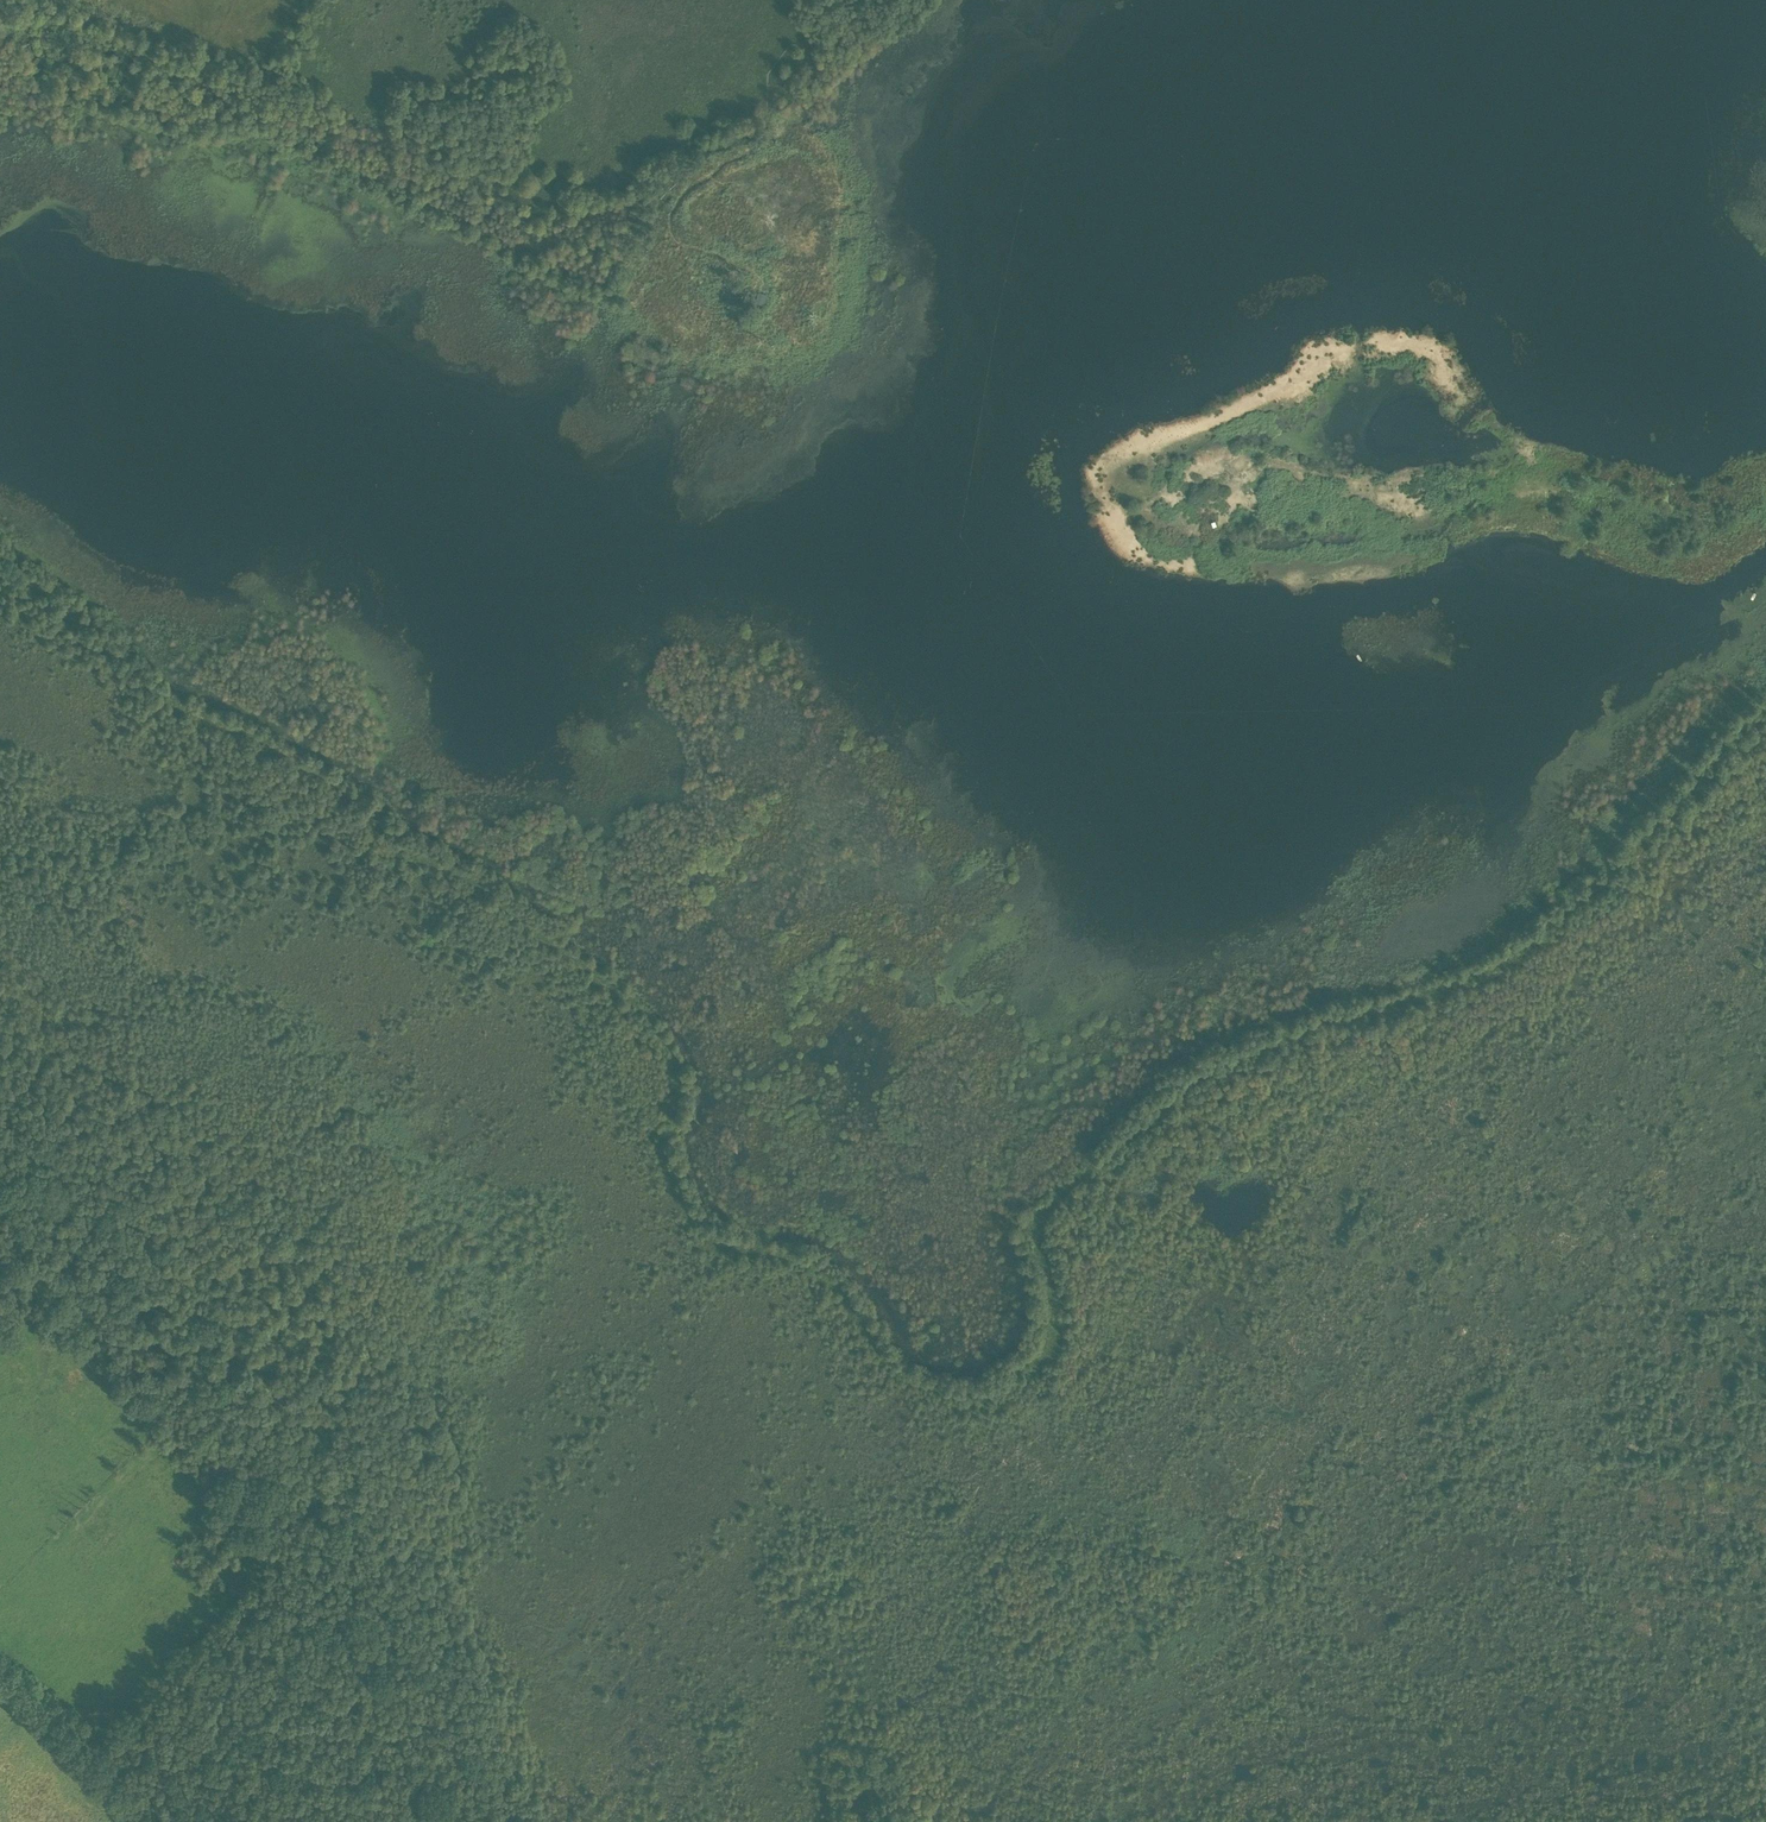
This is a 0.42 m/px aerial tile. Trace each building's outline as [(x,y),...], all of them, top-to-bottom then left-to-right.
[(767,293),(760,290),(756,299),(764,302),(767,293)]
